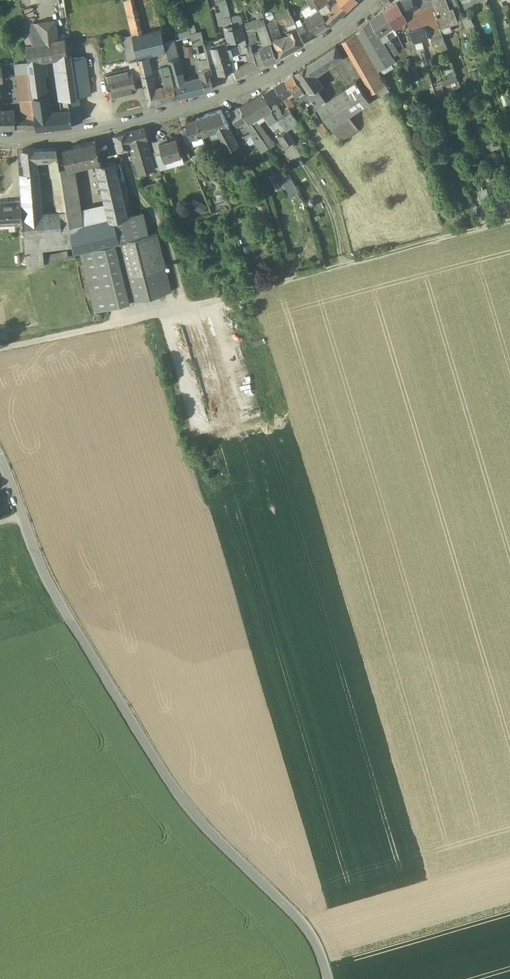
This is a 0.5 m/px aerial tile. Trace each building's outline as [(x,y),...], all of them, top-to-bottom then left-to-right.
[(132,0),(124,0),(132,35),(140,33),(132,0)] [(222,16),(230,13),(227,0),(218,0),(222,16)] [(316,0),(308,0),(312,8),(316,6),(318,9),(321,8),(316,0)] [(321,8),(321,9),(328,2),(326,0),(316,0),(321,8)] [(325,16),(329,23),(330,25),(356,0),(341,0),(342,1),(336,6),(335,6),(332,10),(325,16)] [(397,0),(384,9),(395,26),(408,20),(406,13),(397,0)] [(406,13),(419,5),(416,0),(397,0),(406,13)] [(430,0),(416,0),(419,5),(406,13),(408,20),(410,26),(411,30),(425,26),(428,36),(430,36),(430,35),(442,32),(431,1),(430,0)] [(431,1),(440,27),(456,21),(452,10),(449,11),(445,0),(433,0),(431,1)] [(328,2),(321,9),(325,16),(332,10),(328,2)] [(289,8),(276,14),(278,19),(279,18),(281,23),(293,17),(291,12),(289,8)] [(318,9),(306,18),(316,33),(329,23),(325,16),(321,9),(321,8),(318,9)] [(384,9),(370,18),(380,35),(386,32),(395,26),(384,9)] [(231,16),(223,18),(225,26),(233,24),(231,16)] [(265,18),(245,23),(251,43),(258,42),(255,32),(259,31),(268,28),(265,18)] [(380,35),(370,18),(357,32),(379,71),(391,63),(396,60),(393,56),(389,50),(380,35)] [(306,31),(300,19),(295,22),(297,27),(301,35),(306,31)] [(55,20),(25,25),(27,44),(58,39),(55,20)] [(275,20),(269,23),(275,40),(282,37),(275,20)] [(233,24),(225,26),(227,34),(229,42),(237,40),(237,39),(237,38),(245,36),(242,24),(234,27),(233,24)] [(425,26),(411,30),(414,41),(428,36),(425,26)] [(297,27),(289,31),(290,34),(288,35),(293,49),(304,43),(301,35),(297,27)] [(140,33),(132,35),(138,58),(148,55),(159,52),(166,50),(165,43),(161,28),(140,33)] [(268,28),(259,31),(264,44),(267,46),(272,44),(273,44),(268,28)] [(180,37),(191,34),(189,29),(179,32),(180,37)] [(357,32),(344,40),(374,92),(376,90),(386,84),(379,71),(357,32)] [(395,46),(386,32),(380,35),(389,50),(395,46)] [(442,32),(430,35),(430,36),(433,45),(445,40),(442,32)] [(201,33),(192,35),(194,45),(204,43),(201,33)] [(132,35),(123,38),(129,61),(138,59),(138,58),(132,35)] [(282,37),(275,40),(280,56),(293,49),(288,35),(282,37)] [(245,36),(237,38),(237,39),(237,40),(239,46),(247,44),(245,36)] [(58,39),(27,44),(30,62),(30,63),(41,61),(61,57),(69,56),(66,38),(58,39)] [(183,38),(174,40),(176,47),(186,44),(183,38)] [(174,40),(165,43),(166,50),(167,50),(169,60),(179,58),(176,47),(174,40)] [(414,41),(408,42),(406,43),(407,48),(413,46),(414,49),(416,49),(414,41)] [(226,42),(212,46),(216,61),(230,56),(226,42)] [(250,62),(238,67),(240,72),(239,72),(241,76),(258,68),(258,67),(254,52),(253,51),(251,43),(247,44),(249,51),(248,52),(250,62)] [(247,44),(239,46),(241,54),(248,52),(249,51),(247,44)] [(267,46),(260,49),(266,63),(278,57),(272,44),(267,46)] [(336,45),(314,60),(320,69),(343,55),(336,45)] [(395,46),(389,50),(393,56),(399,52),(395,46)] [(260,49),(254,52),(258,67),(266,63),(260,49)] [(425,49),(418,52),(424,71),(431,69),(425,49)] [(166,50),(159,52),(162,65),(170,63),(169,60),(167,50),(166,50)] [(399,52),(393,56),(396,60),(397,63),(406,56),(402,50),(399,52)] [(25,53),(14,54),(15,62),(17,61),(26,60),(25,53)] [(148,55),(138,58),(138,59),(142,75),(152,73),(149,58),(148,55)] [(69,56),(61,57),(62,66),(74,64),(73,59),(73,57),(72,57),(69,56)] [(230,56),(216,61),(219,74),(233,70),(234,70),(233,69),(231,60),(230,56)] [(86,57),(73,59),(74,64),(78,96),(91,94),(86,57)] [(179,58),(169,60),(170,63),(175,83),(175,84),(183,82),(181,72),(182,72),(179,58)] [(208,58),(197,61),(202,77),(206,91),(213,89),(209,74),(212,74),(208,58)] [(138,59),(129,61),(131,68),(132,68),(135,79),(142,78),(142,75),(138,59)] [(26,60),(17,61),(19,72),(30,71),(29,62),(28,60),(26,60)] [(320,69),(314,60),(307,64),(313,73),(320,69)] [(41,61),(30,63),(30,62),(29,62),(30,71),(31,74),(42,72),(41,61)] [(0,64),(0,80),(14,77),(12,62),(0,64)] [(162,65),(161,65),(163,73),(166,85),(175,83),(170,63),(162,65)] [(74,64),(62,66),(67,98),(69,98),(69,99),(78,97),(78,96),(74,64)] [(313,73),(307,64),(296,71),(309,91),(310,91),(317,88),(321,86),(313,73)] [(131,68),(105,75),(110,96),(137,90),(135,79),(132,68),(131,68)] [(478,70),(472,72),(474,79),(480,77),(478,70)] [(30,71),(19,72),(25,117),(36,117),(35,113),(33,98),(34,98),(31,74),(30,71)] [(42,72),(31,74),(34,98),(35,98),(46,96),(42,72)] [(152,73),(142,75),(142,78),(149,105),(159,102),(156,88),(152,73)] [(293,74),(285,79),(293,91),(300,86),(301,86),(293,74)] [(457,75),(442,80),(443,85),(458,80),(457,75)] [(183,82),(175,84),(178,98),(206,91),(202,77),(186,81),(186,80),(185,80),(185,81),(183,82)] [(293,91),(285,79),(275,85),(283,97),(287,94),(293,91)] [(326,101),(317,107),(318,107),(319,110),(331,126),(349,114),(370,100),(357,81),(326,101)] [(166,85),(163,86),(166,100),(178,98),(175,84),(175,83),(166,85)] [(386,84),(376,90),(379,97),(390,91),(386,84)] [(275,85),(263,93),(272,108),(278,118),(283,116),(280,112),(282,111),(277,102),(278,102),(277,101),(283,97),(275,85)] [(163,86),(156,88),(159,102),(166,100),(163,86)] [(300,86),(293,91),(297,97),(304,93),(300,86)] [(438,95),(445,93),(442,87),(436,89),(438,95)] [(326,101),(317,88),(310,91),(309,91),(307,92),(313,101),(317,107),(326,101)] [(263,93),(240,107),(247,119),(249,122),(256,118),(272,108),(263,93)] [(295,108),(287,94),(283,97),(289,106),(291,110),(292,110),(295,108)] [(46,96),(35,98),(37,113),(51,111),(49,96),(48,95),(46,96)] [(78,97),(69,99),(70,109),(73,123),(83,121),(79,97),(78,97)] [(283,97),(277,101),(278,102),(277,102),(282,111),(289,106),(283,97)] [(67,98),(61,99),(63,110),(70,109),(69,99),(69,98),(67,98)] [(313,101),(304,107),(310,116),(315,112),(319,110),(318,107),(317,107),(313,101)] [(282,111),(280,112),(283,116),(291,110),(289,106),(282,111)] [(240,107),(230,113),(236,123),(238,125),(247,119),(240,107)] [(63,110),(56,111),(57,125),(73,123),(70,109),(63,110)] [(222,110),(197,117),(202,134),(211,131),(209,127),(216,125),(228,122),(222,110)] [(283,116),(278,118),(286,130),(299,122),(292,110),(291,110),(283,116)] [(16,127),(15,117),(15,111),(0,112),(0,128),(16,127)] [(37,113),(36,113),(38,127),(57,125),(56,111),(51,111),(37,113)] [(328,131),(315,112),(310,116),(323,135),(328,131)] [(349,114),(331,126),(341,140),(358,128),(349,114)] [(25,117),(15,117),(16,127),(25,127),(25,117)] [(36,117),(25,117),(25,127),(37,126),(36,117)] [(197,117),(186,121),(191,137),(202,134),(197,117)] [(272,139),(256,118),(249,122),(249,123),(251,122),(266,143),(272,139)] [(247,119),(238,125),(236,123),(235,123),(239,131),(234,134),(239,143),(247,140),(249,142),(257,139),(265,150),(269,147),(266,143),(251,122),(249,123),(249,122),(247,119)] [(228,122),(216,125),(225,142),(228,148),(239,143),(234,134),(228,122)] [(145,127),(128,132),(130,139),(145,135),(148,135),(145,127)] [(283,132),(278,136),(286,148),(294,142),(286,130),(283,132)] [(128,132),(114,135),(118,150),(131,146),(130,139),(128,132)] [(202,134),(191,137),(193,142),(197,145),(205,142),(202,134)] [(132,150),(147,147),(145,135),(130,139),(131,146),(132,150)] [(167,137),(153,142),(156,152),(159,164),(161,169),(168,167),(166,160),(165,161),(160,142),(168,140),(167,137)] [(168,140),(160,142),(165,161),(166,160),(182,155),(177,137),(168,140)] [(96,141),(73,146),(77,165),(101,159),(98,149),(100,149),(99,147),(98,147),(96,141)] [(225,142),(216,146),(219,152),(227,148),(228,149),(228,148),(225,142)] [(73,146),(58,150),(59,158),(61,168),(70,166),(77,165),(73,146)] [(134,157),(149,154),(147,147),(132,150),(134,157)] [(58,148),(36,149),(36,148),(23,149),(24,163),(20,163),(20,173),(38,172),(37,159),(51,158),(59,158),(58,150),(58,148)] [(156,152),(149,154),(153,166),(159,164),(156,152)] [(149,154),(134,157),(137,174),(153,169),(153,166),(149,154)] [(198,154),(193,157),(198,170),(203,168),(198,154)] [(59,158),(51,158),(54,175),(62,174),(61,168),(59,158)] [(115,160),(97,164),(101,182),(119,178),(117,167),(115,160)] [(76,178),(72,174),(70,166),(61,168),(62,174),(64,185),(68,211),(71,229),(83,226),(80,208),(76,178)] [(285,169),(280,173),(285,181),(288,179),(290,185),(295,182),(285,169)] [(38,172),(20,173),(22,198),(40,196),(38,172)] [(62,174),(54,175),(56,187),(64,185),(62,174)] [(119,178),(101,182),(106,203),(110,220),(115,219),(115,220),(128,216),(126,206),(119,178)] [(64,185),(56,187),(59,212),(62,212),(68,211),(64,185)] [(40,196),(22,198),(22,200),(23,215),(42,214),(40,196)] [(195,208),(202,213),(208,205),(200,200),(195,208)] [(0,202),(0,224),(10,224),(10,222),(18,221),(17,201),(0,202)] [(262,215),(270,212),(267,202),(259,205),(262,215)] [(106,203),(80,208),(83,226),(110,220),(106,203)] [(68,211),(62,212),(63,232),(71,231),(71,229),(68,211)] [(42,214),(23,215),(24,221),(25,235),(63,232),(62,212),(59,212),(42,214)] [(157,232),(147,235),(142,213),(128,216),(115,220),(120,241),(116,242),(130,301),(172,290),(157,232)] [(83,226),(71,229),(71,231),(74,251),(116,242),(120,241),(115,220),(115,219),(110,220),(83,226)] [(63,232),(25,235),(28,267),(45,263),(45,255),(44,249),(73,245),(71,231),(63,232)] [(116,242),(81,250),(95,309),(130,301),(116,242)] [(69,250),(45,255),(45,263),(69,257),(69,250)] [(171,335),(173,347),(185,346),(183,334),(171,335)]
